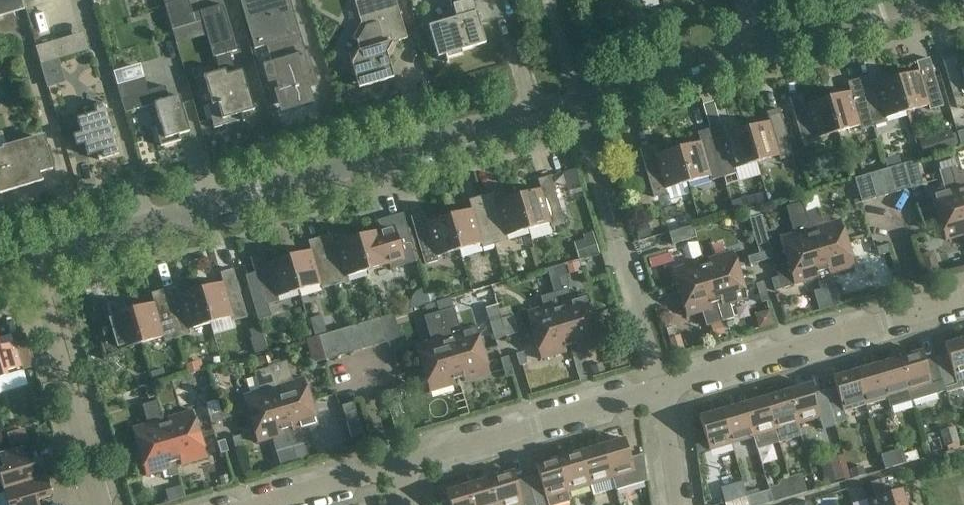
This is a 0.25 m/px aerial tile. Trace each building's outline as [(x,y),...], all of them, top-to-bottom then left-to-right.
[(24,10),(21,0),(0,0),(0,17),(24,10)] [(229,53),(236,50),(223,4),(192,13),(188,0),(179,0),(164,4),(172,30),(202,21),(213,57),(215,57),(229,53)] [(266,46),(300,36),(290,0),(240,0),(254,49),(266,46)] [(386,53),(389,53),(393,45),(392,43),(407,38),(395,0),(359,0),(354,1),(361,23),(352,38),(356,41),(360,51),(383,44),(386,53)] [(474,13),(471,1),(452,6),(456,18),(428,26),(437,57),(444,55),(446,59),(462,54),(461,51),(485,43),(476,12),(474,13)] [(266,46),(271,64),(273,64),(275,64),(276,64),(278,65),(279,66),(280,67),(281,68),(281,70),(282,71),(282,73),(281,74),(281,76),(280,77),(279,78),(277,79),(276,79),(279,91),(275,92),(276,96),(277,98),(278,100),(280,101),(281,103),(283,104),(285,105),(287,106),(289,107),(291,107),(294,107),(296,106),(312,102),(305,80),(310,70),(300,36),(266,46)] [(63,57),(59,40),(36,47),(40,64),(63,57)] [(383,44),(360,51),(348,54),(358,88),(393,78),(386,53),(383,44)] [(234,72),(229,53),(215,57),(219,71),(203,76),(211,103),(207,105),(214,128),(242,120),(243,122),(244,122),(241,114),(254,110),(242,70),(234,72)] [(958,66),(955,57),(942,60),(956,108),(963,106),(963,64),(958,66)] [(896,78),(906,112),(928,105),(929,110),(943,106),(929,58),(916,62),(919,71),(896,78)] [(906,112),(896,78),(874,85),(871,75),(859,79),(873,126),(886,123),(884,118),(906,112)] [(146,92),(142,78),(117,85),(125,113),(154,104),(160,125),(154,126),(160,146),(180,140),(179,135),(189,132),(178,96),(164,100),(161,87),(146,92)] [(827,98),(837,132),(859,125),(860,130),(873,126),(859,79),(847,82),(850,92),(827,98)] [(837,132),(827,98),(804,105),(802,96),(789,99),(803,147),(816,143),(815,138),(837,132)] [(118,154),(111,128),(103,104),(84,109),(86,116),(77,119),(81,133),(73,136),(76,146),(84,143),(88,156),(96,153),(98,160),(118,154)] [(769,122),(746,128),(756,162),(778,155),(780,160),(793,156),(779,108),(766,112),(769,122)] [(734,168),(756,162),(746,128),(724,135),(721,126),(709,129),(723,177),(736,173),(734,168)] [(950,128),(918,138),(924,157),(956,147),(950,128)] [(723,177),(709,129),(697,133),(700,142),(677,149),(687,182),(709,176),(711,180),(723,177)] [(43,181),(42,179),(41,180),(39,173),(52,170),(43,138),(7,149),(6,148),(0,149),(0,193),(43,181)] [(687,182),(677,149),(655,156),(652,146),(639,150),(653,197),(667,193),(665,189),(687,182)] [(963,209),(963,192),(959,176),(959,172),(953,155),(940,159),(942,166),(938,167),(945,189),(931,193),(938,217),(963,209)] [(904,164),(891,167),(898,192),(911,188),(904,164)] [(879,171),(886,195),(898,192),(891,167),(879,171)] [(874,199),(886,195),(879,171),(867,175),(874,199)] [(861,203),(874,199),(867,175),(854,178),(861,203)] [(518,196),(528,229),(550,223),(551,227),(564,224),(550,176),(538,180),(540,189),(518,196)] [(480,196),(494,244),(507,240),(506,236),(528,229),(518,196),(495,203),(492,193),(480,196)] [(471,209),(449,216),(459,249),(481,243),(482,248),(494,244),(480,196),(468,200),(471,209)] [(697,212),(699,220),(710,217),(708,209),(697,212)] [(811,234),(817,252),(847,243),(840,220),(830,223),(828,215),(820,217),(818,209),(805,212),(807,221),(811,234)] [(963,236),(963,209),(938,217),(945,240),(963,235),(963,236)] [(788,214),(794,233),(780,238),(786,261),(817,252),(811,234),(807,221),(805,212),(804,210),(788,214)] [(357,237),(367,270),(389,264),(390,268),(417,261),(402,213),(390,217),(377,221),(380,230),(357,237)] [(437,256),(459,249),(449,216),(426,223),(423,213),(411,217),(425,265),(438,261),(437,256)] [(647,223),(634,226),(638,239),(650,236),(647,223)] [(692,226),(668,233),(672,245),(696,238),(692,226)] [(584,239),(589,256),(593,255),(598,254),(592,232),(582,235),(584,239)] [(345,277),(367,270),(357,237),(334,244),(332,234),(320,237),(334,285),(346,281),(345,277)] [(311,250),(288,257),(298,291),(320,284),(321,289),(334,285),(320,237),(308,241),(311,250)] [(817,252),(827,287),(835,285),(831,274),(854,267),(847,243),(817,252)] [(888,244),(876,248),(878,256),(890,252),(888,244)] [(759,253),(761,261),(773,258),(771,250),(759,253)] [(704,266),(709,284),(740,275),(733,251),(707,259),(709,264),(704,266)] [(770,279),(774,291),(782,289),(793,285),(816,278),(820,289),(827,287),(817,252),(786,261),(789,269),(777,272),(778,277),(770,279)] [(750,265),(761,261),(759,253),(747,257),(750,265)] [(931,253),(920,257),(925,275),(937,272),(931,253)] [(298,291),(288,257),(265,264),(262,254),(250,258),(254,273),(264,306),(265,305),(277,302),(276,297),(298,291)] [(576,262),(567,265),(569,274),(579,270),(576,262)] [(672,269),(679,293),(709,284),(704,266),(699,267),(698,262),(672,269)] [(554,266),(546,269),(550,281),(558,278),(554,266)] [(223,283),(200,289),(210,323),(232,316),(233,321),(247,317),(233,269),(220,273),(223,283)] [(264,306),(254,273),(245,276),(258,320),(268,317),(265,305),(264,306)] [(747,299),(740,275),(709,284),(715,302),(720,301),(721,306),(747,299)] [(758,295),(767,293),(763,281),(755,284),(758,295)] [(721,322),(715,302),(709,284),(679,293),(686,316),(702,312),(706,326),(721,322)] [(163,290),(177,337),(189,334),(188,329),(210,323),(200,289),(177,296),(175,286),(163,290)] [(564,327),(594,318),(587,294),(570,299),(567,289),(554,293),(558,308),(564,327)] [(131,310),(141,343),(163,336),(164,341),(177,337),(163,290),(151,293),(154,303),(131,310)] [(564,327),(558,308),(554,293),(540,297),(543,307),(526,312),(533,336),(564,327)] [(769,301),(767,293),(764,294),(758,295),(761,303),(766,302),(769,301)] [(98,341),(103,359),(120,354),(119,349),(141,343),(131,310),(108,316),(105,305),(92,308),(102,340),(98,341)] [(476,327),(460,332),(453,308),(438,312),(447,341),(452,360),(483,351),(476,327)] [(452,360),(447,341),(438,312),(428,315),(429,320),(426,321),(432,340),(415,345),(422,369),(452,360)] [(380,318),(369,321),(376,345),(387,342),(380,318)] [(601,341),(594,318),(564,327),(569,345),(573,358),(582,356),(580,348),(601,341)] [(369,321),(356,325),(363,349),(376,345),(369,321)] [(350,353),(363,349),(356,325),(343,329),(350,353)] [(515,325),(504,328),(506,336),(518,333),(515,325)] [(564,347),(569,345),(564,327),(533,336),(540,359),(566,352),(564,347)] [(494,340),(506,336),(504,328),(492,332),(494,340)] [(338,357),(350,353),(343,329),(331,332),(338,357)] [(338,357),(331,332),(318,336),(326,360),(338,357)] [(689,349),(685,336),(673,341),(677,352),(678,354),(689,349)] [(944,344),(947,354),(936,357),(946,391),(946,394),(963,388),(963,338),(944,344)] [(23,372),(22,368),(16,345),(15,342),(0,347),(0,378),(23,372)] [(25,342),(16,345),(22,368),(32,365),(25,342)] [(452,360),(458,378),(463,377),(464,382),(490,374),(483,351),(452,360)] [(899,358),(909,391),(912,401),(946,391),(936,357),(924,361),(921,351),(899,358)] [(515,354),(519,366),(527,364),(523,352),(515,354)] [(500,359),(506,377),(513,375),(508,356),(500,359)] [(912,401),(909,391),(899,358),(877,364),(887,398),(890,407),(912,401)] [(187,363),(189,370),(202,366),(200,359),(187,363)] [(453,379),(458,378),(452,360),(422,369),(429,392),(455,384),(453,379)] [(269,371),(275,392),(280,410),(311,401),(304,378),(291,381),(285,361),(267,366),(268,371),(269,371)] [(877,364),(855,371),(865,404),(887,398),(877,364)] [(153,377),(165,374),(163,367),(151,370),(153,377)] [(250,419),(280,410),(275,392),(269,371),(268,371),(254,375),(259,391),(243,396),(250,419)] [(843,411),(865,404),(855,371),(833,377),(835,387),(824,390),(834,423),(846,420),(843,411)] [(797,424),(798,424),(819,418),(810,384),(787,391),(797,424)] [(152,385),(144,387),(148,399),(156,397),(152,385)] [(389,399),(401,396),(399,388),(387,392),(389,399)] [(787,391),(765,397),(778,442),(801,436),(798,424),(797,424),(787,391)] [(778,442),(765,397),(743,403),(753,437),(756,449),(778,442)] [(132,428),(139,452),(169,443),(164,425),(159,426),(157,421),(161,420),(155,401),(142,405),(148,424),(132,428)] [(280,410),(286,429),(291,447),(307,443),(307,441),(306,442),(302,429),(318,425),(311,401),(280,410)] [(343,413),(355,410),(353,402),(341,405),(343,413)] [(743,403),(721,410),(731,444),(753,437),(743,403)] [(223,420),(234,416),(232,408),(220,412),(223,420)] [(168,423),(164,425),(169,443),(199,434),(193,410),(167,418),(168,423)] [(291,447),(286,429),(280,410),(250,419),(257,443),(272,438),(276,450),(275,451),(276,452),(291,447)] [(731,444),(721,410),(699,416),(706,441),(709,450),(731,444)] [(211,423),(223,420),(220,412),(208,415),(211,423)] [(954,426),(939,431),(944,447),(959,443),(954,426)] [(23,429),(7,434),(11,446),(27,441),(23,429)] [(169,443),(174,461),(179,460),(181,465),(206,458),(199,434),(169,443)] [(243,447),(240,435),(232,438),(235,449),(243,447)] [(630,458),(624,439),(602,445),(615,489),(615,490),(646,481),(643,454),(630,458)] [(225,440),(217,442),(220,454),(228,452),(225,440)] [(698,454),(709,450),(706,441),(696,444),(698,454)] [(174,461),(169,443),(139,452),(145,476),(167,469),(169,477),(178,475),(174,461)] [(580,452),(590,485),(593,495),(615,489),(602,445),(580,452)] [(22,447),(0,453),(0,481),(3,490),(46,478),(40,459),(27,463),(22,447)] [(906,463),(918,459),(930,456),(928,447),(904,454),(906,463)] [(293,451),(296,464),(305,461),(301,449),(293,451)] [(906,463),(904,454),(902,449),(880,455),(884,469),(906,463)] [(590,485),(580,452),(558,458),(568,492),(590,485)] [(820,461),(826,484),(844,478),(838,456),(820,461)] [(515,481),(522,504),(547,504),(548,504),(546,498),(568,492),(558,458),(535,465),(538,474),(515,481)] [(848,470),(851,479),(864,475),(862,466),(848,470)] [(515,481),(512,471),(490,478),(498,504),(522,504),(515,481)] [(801,474),(789,477),(794,496),(807,492),(801,474)] [(794,496),(789,477),(779,480),(777,486),(768,489),(772,502),(794,496)] [(46,478),(3,490),(7,504),(39,504),(37,500),(51,496),(46,478)] [(468,484),(474,504),(498,504),(490,478),(468,484)] [(468,484),(446,491),(449,504),(447,504),(474,504),(468,484)] [(181,486),(169,489),(167,494),(169,502),(185,497),(181,486)] [(901,489),(867,499),(869,504),(906,504),(901,489)] [(725,503),(725,504),(749,504),(748,500),(747,496),(725,503)]
